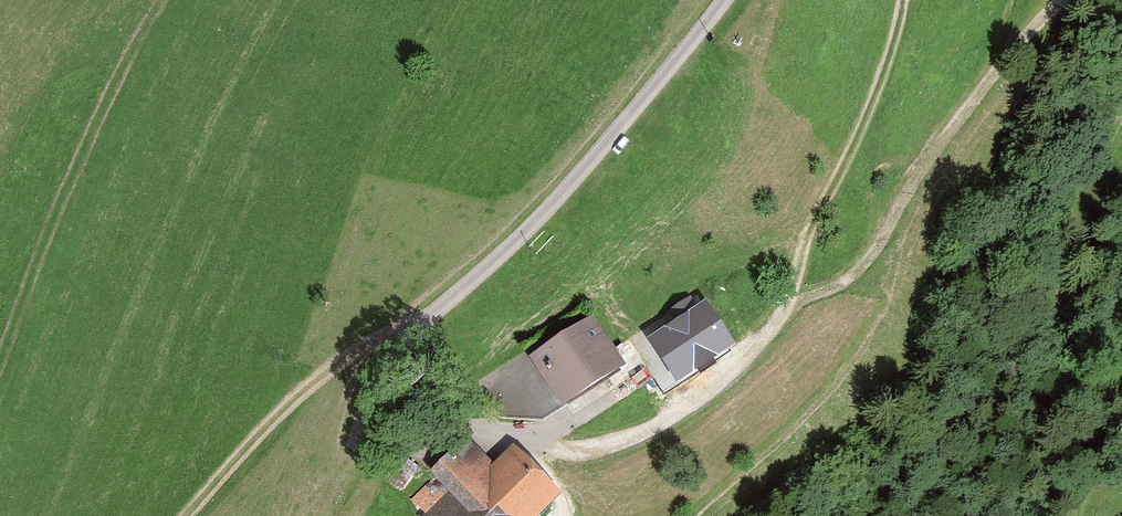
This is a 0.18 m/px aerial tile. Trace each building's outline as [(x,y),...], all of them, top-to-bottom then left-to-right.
[(706,296),(646,336),(677,382),(737,343),(706,296)] [(620,365),(593,322),(538,357),(565,399),(620,365)] [(461,440),(400,502),(414,515),(543,515),(560,499),(515,455),(496,474),(461,440)]
